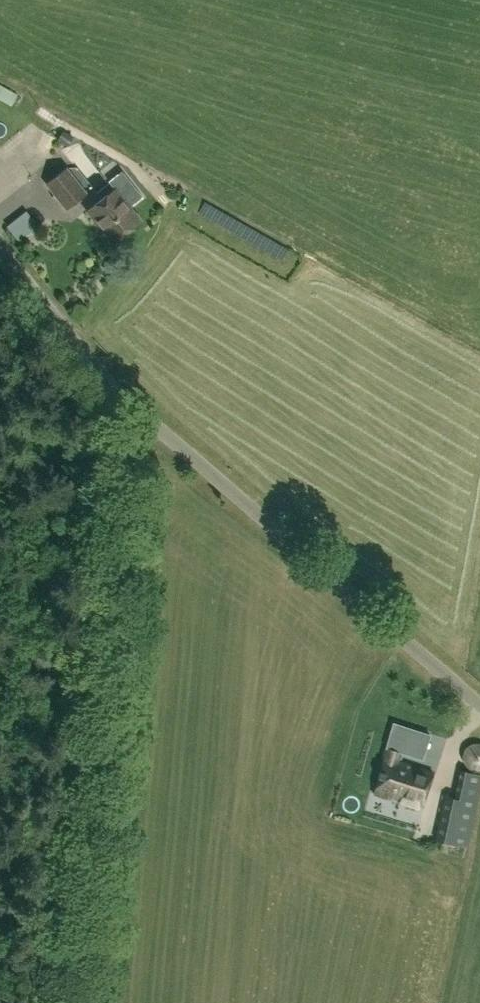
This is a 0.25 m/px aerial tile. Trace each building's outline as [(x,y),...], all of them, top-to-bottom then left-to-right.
[(47,183),(67,208),(86,193),(66,168),(47,183)] [(88,209),(112,241),(139,220),(115,188),(88,209)] [(392,795),(399,797),(394,810),(415,817),(419,804),(422,805),(433,772),(397,760),(402,743),(425,750),(430,735),(393,723),(374,792),(391,797),(392,795)] [(435,839),(467,846),(479,786),(479,775),(459,770),(454,798),(444,796),(435,839)]
